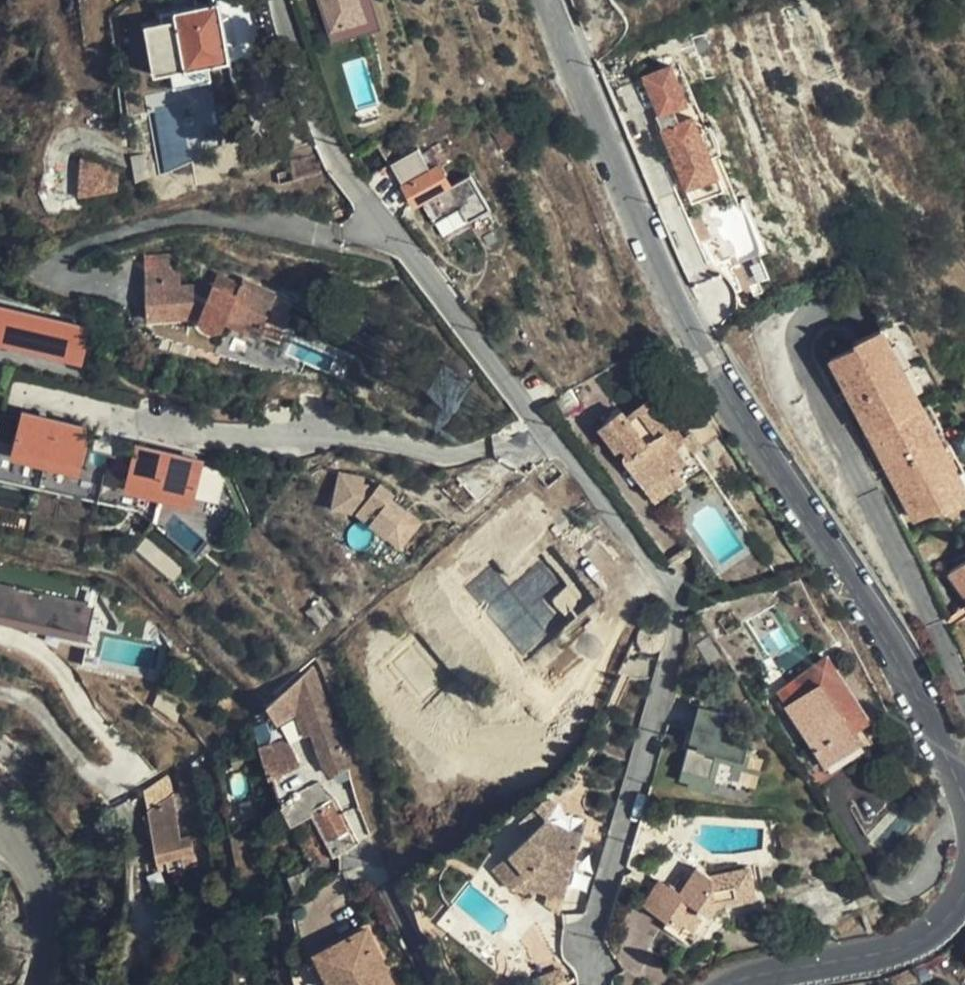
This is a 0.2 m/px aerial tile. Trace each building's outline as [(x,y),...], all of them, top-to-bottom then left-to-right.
[(329,31),(364,20),(358,0),(319,0),(329,31)] [(364,20),(329,31),(333,41),(377,26),(368,0),(358,0),(364,20)] [(229,60),(217,2),(173,10),(175,20),(161,22),(172,80),(185,77),(184,69),(229,60)] [(640,74),(655,110),(668,105),(683,99),(668,63),(640,74)] [(655,110),(653,112),(658,125),(674,118),(668,105),(655,110)] [(674,118),(658,125),(682,183),(687,197),(718,183),(712,170),(705,153),(695,128),(688,112),(674,118)] [(704,124),(695,128),(705,153),(713,150),(716,148),(706,123),(704,124)] [(123,171),(84,159),(81,199),(120,192),(123,171)] [(413,203),(449,183),(440,167),(404,186),(413,203)] [(261,333),(279,290),(241,275),(234,288),(212,279),(183,281),(179,255),(148,256),(152,316),(200,313),(207,324),(214,326),(219,325),(225,320),(226,316),(261,333)] [(84,359),(93,323),(0,301),(0,339),(84,359)] [(884,327),(870,334),(856,341),(857,344),(834,356),(917,517),(939,506),(941,510),(964,498),(964,484),(884,327)] [(621,462),(639,491),(669,470),(680,462),(672,448),(680,443),(649,398),(622,415),(619,411),(596,426),(611,449),(618,446),(622,451),(619,454),(619,456),(619,459),(621,462)] [(80,471),(92,425),(26,408),(14,454),(80,471)] [(196,504),(207,456),(139,441),(128,488),(196,504)] [(331,491),(400,550),(426,519),(378,478),(372,485),(351,467),(331,491)] [(669,470),(639,491),(647,501),(648,501),(676,482),(669,470)] [(948,567),(964,592),(964,555),(948,567)] [(32,619),(29,632),(87,645),(96,601),(0,581),(0,612),(15,615),(32,619)] [(0,612),(0,619),(13,622),(15,615),(0,612)] [(850,695),(822,655),(819,682),(856,736),(871,726),(863,713),(850,695)] [(266,682),(266,684),(273,703),(278,720),(305,707),(315,737),(321,755),(335,751),(339,760),(347,757),(347,743),(346,737),(345,731),(338,733),(315,667),(266,682)] [(856,736),(819,682),(786,704),(826,763),(860,741),(856,736)] [(756,716),(697,704),(680,782),(718,791),(723,765),(761,773),(765,755),(748,751),(756,716)] [(330,802),(337,798),(319,781),(301,790),(303,794),(283,805),(290,819),(309,852),(314,864),(332,857),(338,855),(343,852),(349,850),(357,844),(350,831),(347,833),(337,815),(330,802)] [(530,801),(542,812),(547,807),(551,802),(549,799),(548,798),(546,797),(545,796),(543,795),(541,795),(539,795),(537,796),(535,796),(534,797),(530,801)] [(542,812),(530,801),(515,818),(527,828),(542,812)] [(510,885),(514,880),(523,871),(547,876),(545,888),(561,892),(578,828),(552,822),(542,812),(527,828),(512,846),(492,861),(491,862),(510,885)] [(190,835),(188,822),(151,829),(154,842),(190,835)] [(190,835),(154,842),(157,861),(184,855),(187,867),(197,865),(198,864),(195,853),(194,853),(190,835)] [(721,896),(744,890),(731,866),(714,871),(699,860),(681,884),(669,876),(667,878),(661,873),(645,894),(679,917),(683,912),(696,896),(713,907),(721,896)] [(731,866),(744,890),(758,886),(750,860),(731,866)] [(295,898),(310,888),(303,867),(288,872),(294,893),(295,898)] [(523,871),(514,880),(545,888),(547,876),(523,871)] [(375,966),(384,961),(367,928),(339,941),(343,948),(319,960),(331,984),(384,984),(375,966)] [(310,964),(321,984),(331,984),(319,960),(310,964)] [(384,961),(375,966),(384,984),(389,984),(395,982),(384,961)]
